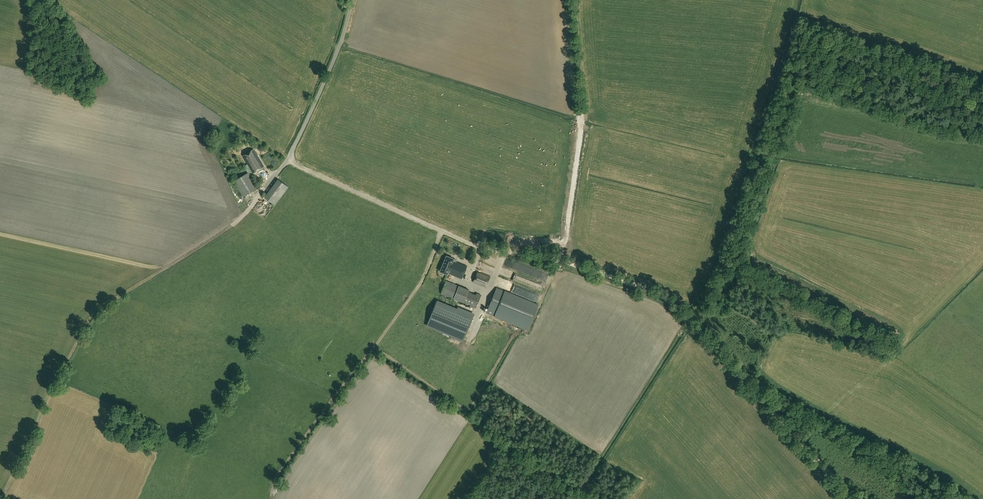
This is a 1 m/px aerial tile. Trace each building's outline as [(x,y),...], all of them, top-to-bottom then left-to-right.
[(253,173),(264,166),(254,149),(243,156),(253,173)] [(258,188),(248,173),(234,181),(243,197),(258,188)] [(265,197),(275,205),(289,187),(278,179),(265,197)] [(447,275),(448,273),(462,279),(467,267),(456,262),(457,260),(447,256),(440,271),(447,275)] [(490,277),(477,272),(473,282),(486,287),(490,277)] [(458,285),(446,281),(441,294),(452,298),(458,285)] [(453,299),(476,308),(481,295),(477,293),(476,295),(468,292),(469,290),(459,285),(453,299)] [(525,300),(496,288),(486,312),(527,329),(538,305),(525,300)] [(427,326),(463,341),(474,314),(458,307),(458,309),(438,300),(427,326)]
